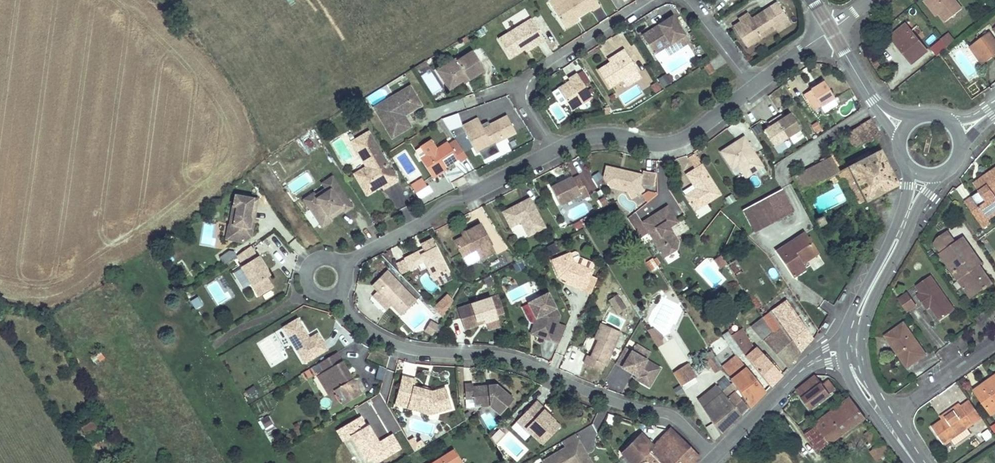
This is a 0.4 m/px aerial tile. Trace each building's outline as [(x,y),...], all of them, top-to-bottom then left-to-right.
[(259,7),(254,0),(246,0),(254,11),(259,7)] [(551,7),(562,24),(576,16),(590,7),(591,9),(599,4),(596,0),(562,0),(551,7)] [(923,1),(936,16),(939,14),(945,22),(962,8),(956,0),(924,0),(923,1)] [(740,20),(732,25),(746,46),(775,28),(773,26),(787,18),(777,1),(751,17),(742,24),(740,20)] [(740,20),(742,24),(751,17),(749,14),(740,20)] [(562,24),(564,27),(577,19),(576,16),(562,24)] [(644,38),(654,53),(684,34),(672,16),(658,25),(660,28),(654,31),(644,38)] [(531,18),(498,38),(510,57),(524,48),(535,41),(537,44),(544,40),(531,18)] [(773,26),(775,28),(777,31),(791,23),(787,18),(773,26)] [(928,52),(907,25),(891,37),(913,64),(928,52)] [(971,48),(983,64),(994,55),(994,39),(991,33),(971,48)] [(942,40),(948,48),(956,42),(950,34),(942,40)] [(524,48),(526,52),(537,44),(535,41),(524,48)] [(609,62),(597,70),(608,88),(637,70),(624,49),(616,53),(618,56),(609,62)] [(686,61),(695,59),(692,50),(663,58),(667,74),(676,72),(677,75),(689,72),(686,61)] [(456,58),(447,64),(449,68),(440,74),(448,88),(463,79),(462,78),(466,75),(469,79),(484,70),(472,52),(457,61),(456,58)] [(618,56),(616,53),(607,59),(609,62),(618,56)] [(709,62),(704,65),(709,73),(714,69),(709,62)] [(447,64),(437,70),(440,74),(449,68),(447,64)] [(591,96),(576,73),(568,78),(572,84),(567,87),(564,83),(558,88),(571,109),(591,96)] [(662,88),(673,83),(669,75),(658,80),(662,88)] [(572,84),(568,78),(563,82),(564,83),(567,87),(572,84)] [(834,99),(825,83),(806,94),(815,110),(834,99)] [(409,87),(373,107),(391,137),(409,126),(403,115),(401,113),(406,110),(408,112),(420,105),(409,87)] [(558,123),(567,118),(558,101),(549,106),(558,123)] [(775,119),(769,123),(771,126),(765,131),(775,147),(788,139),(801,130),(791,113),(784,118),(782,115),(775,119)] [(458,115),(443,119),(447,131),(462,127),(458,115)] [(482,127),(481,123),(477,116),(461,124),(476,153),(479,151),(483,159),(499,151),(494,143),(515,132),(506,115),(486,125),(488,128),(484,131),(482,127)] [(860,126),(868,138),(873,141),(882,135),(871,119),(860,126)] [(854,130),(861,142),(868,138),(860,126),(854,130)] [(854,147),(861,142),(854,130),(846,135),(854,147)] [(369,132),(352,142),(367,167),(354,174),(366,195),(379,188),(376,183),(379,181),(382,186),(384,189),(397,181),(369,132)] [(745,137),(721,152),(728,163),(734,159),(738,166),(746,178),(764,167),(756,154),(754,155),(751,151),(754,150),(745,137)] [(431,139),(420,146),(426,154),(436,148),(431,139)] [(466,157),(458,145),(452,149),(447,141),(436,148),(426,154),(420,158),(431,175),(445,166),(457,158),(459,161),(466,157)] [(881,149),(848,167),(865,200),(866,202),(900,185),(881,149)] [(800,191),(830,176),(838,172),(831,158),(826,160),(825,158),(820,160),(821,162),(793,177),(800,191)] [(703,165),(687,174),(696,188),(698,191),(695,193),(694,190),(686,195),(696,210),(721,194),(703,165)] [(431,175),(433,178),(447,170),(445,166),(431,175)] [(642,174),(607,166),(604,176),(611,187),(628,190),(633,197),(643,190),(640,184),(642,174)] [(848,167),(838,172),(830,176),(834,183),(845,177),(859,203),(865,200),(848,167)] [(985,215),(986,216),(994,210),(994,169),(979,180),(984,189),(980,192),(973,197),(975,199),(985,215)] [(656,173),(643,171),(641,183),(654,185),(656,173)] [(333,176),(323,183),(326,188),(328,191),(317,198),(308,204),(323,227),(332,220),(331,218),(328,215),(341,206),(344,210),(345,212),(353,207),(333,176)] [(562,182),(551,186),(560,205),(581,195),(582,198),(589,195),(581,176),(573,180),(572,177),(566,180),(567,182),(563,184),(562,182)] [(422,178),(411,185),(416,192),(426,186),(422,178)] [(979,180),(974,183),(980,192),(984,189),(979,180)] [(959,190),(964,198),(969,195),(965,187),(959,190)] [(328,191),(326,188),(316,195),(317,198),(328,191)] [(743,210),(755,232),(794,211),(782,189),(743,210)] [(646,191),(641,195),(647,202),(657,194),(646,191)] [(314,192),(304,199),(308,204),(317,198),(316,195),(314,192)] [(257,198),(235,194),(233,205),(237,206),(235,215),(231,218),(229,226),(233,226),(232,234),(235,240),(243,241),(250,236),(251,230),(249,227),(251,218),(253,219),(257,198)] [(530,198),(502,212),(510,227),(521,221),(528,235),(545,227),(530,198)] [(975,199),(967,204),(978,220),(985,215),(975,199)] [(344,210),(341,206),(328,215),(331,218),(344,210)] [(649,232),(664,256),(675,249),(677,241),(671,231),(669,232),(666,229),(669,227),(677,222),(667,206),(642,221),(636,211),(628,218),(640,238),(649,232)] [(994,216),(994,210),(986,216),(989,220),(994,216)] [(822,216),(816,220),(819,227),(826,224),(822,216)] [(466,231),(461,233),(467,234),(463,236),(455,240),(463,257),(475,250),(480,260),(496,252),(481,223),(466,231)] [(233,226),(229,226),(227,238),(235,240),(232,234),(233,226)] [(942,253),(956,243),(948,232),(938,239),(935,243),(942,253)] [(808,238),(805,234),(778,252),(795,277),(806,270),(802,265),(818,254),(810,242),(808,238)] [(964,277),(976,295),(983,290),(985,290),(994,284),(981,264),(980,265),(975,258),(978,256),(964,237),(956,243),(942,253),(940,254),(959,281),(964,277)] [(405,258),(411,270),(418,266),(426,262),(428,267),(434,279),(437,277),(441,284),(452,278),(431,238),(421,243),(425,252),(427,256),(423,258),(421,254),(420,250),(405,258)] [(250,245),(237,255),(244,265),(242,266),(262,295),(275,285),(268,275),(271,273),(258,255),(257,255),(250,245)] [(398,261),(405,258),(399,247),(392,251),(398,261)] [(229,250),(220,256),(225,263),(237,255),(234,250),(229,250)] [(861,263),(866,256),(857,250),(852,257),(861,263)] [(570,254),(552,261),(559,278),(566,281),(577,285),(576,288),(584,291),(591,294),(597,280),(590,277),(592,271),(574,263),(570,254)] [(721,255),(714,260),(720,269),(727,264),(721,255)] [(402,274),(411,270),(405,258),(396,263),(402,274)] [(743,271),(736,259),(728,265),(736,276),(743,271)] [(428,267),(426,262),(418,266),(420,271),(428,267)] [(716,289),(727,280),(713,265),(703,274),(716,289)] [(616,268),(610,271),(621,289),(626,286),(616,268)] [(386,270),(372,285),(377,290),(387,300),(389,298),(392,301),(390,304),(391,305),(401,315),(416,301),(386,270)] [(928,302),(931,307),(940,320),(955,309),(931,275),(917,286),(921,293),(918,295),(924,304),(928,302)] [(964,277),(959,281),(971,298),(976,295),(964,277)] [(506,292),(512,304),(534,292),(529,281),(506,292)] [(377,290),(373,295),(387,309),(391,305),(390,304),(392,301),(389,298),(387,300),(377,290)] [(565,328),(556,325),(559,316),(547,293),(528,303),(535,318),(535,329),(534,335),(558,343),(565,328)] [(908,293),(899,299),(907,311),(917,305),(908,293)] [(433,308),(443,318),(453,300),(447,294),(433,308)] [(847,296),(844,294),(839,302),(842,304),(847,296)] [(498,295),(457,308),(464,329),(478,324),(477,321),(483,319),(484,322),(498,318),(497,315),(504,312),(498,295)] [(618,314),(626,309),(616,295),(609,301),(618,314)] [(194,311),(202,307),(198,297),(190,301),(194,311)] [(789,369),(797,360),(802,350),(812,338),(787,301),(764,318),(773,332),(764,341),(789,369)] [(535,318),(528,303),(521,307),(532,328),(535,329),(535,318)] [(306,334),(297,318),(282,327),(304,363),(327,349),(317,333),(309,338),(307,339),(304,335),(306,334)] [(764,318),(752,327),(764,341),(773,332),(764,318)] [(425,332),(432,336),(438,325),(431,321),(425,332)] [(904,323),(888,334),(895,343),(893,344),(909,368),(926,355),(904,323)] [(587,356),(584,364),(601,371),(604,364),(606,364),(620,332),(601,324),(594,339),(598,340),(590,357),(587,356)] [(661,346),(665,335),(649,329),(645,340),(661,346)] [(731,337),(742,353),(771,387),(782,375),(765,356),(761,358),(742,329),(735,334),(732,336),(731,337)] [(722,335),(736,356),(736,357),(738,356),(742,353),(731,337),(728,332),(722,335)] [(886,335),(893,344),(895,343),(888,334),(886,335)] [(625,348),(615,364),(633,374),(635,372),(638,374),(636,376),(635,379),(649,387),(660,369),(625,348)] [(100,352),(90,357),(94,366),(105,360),(100,352)] [(336,352),(319,362),(324,371),(323,372),(334,390),(342,404),(360,393),(349,374),(347,376),(345,372),(347,371),(336,352)] [(750,407),(765,392),(738,356),(736,357),(736,356),(722,366),(723,368),(750,407)] [(716,357),(708,362),(716,373),(723,368),(722,366),(718,361),(716,357)] [(686,365),(672,374),(678,385),(679,387),(680,387),(694,378),(686,365)] [(376,379),(384,380),(385,367),(377,366),(376,379)] [(323,372),(317,376),(328,394),(334,390),(323,372)] [(812,408),(830,394),(823,384),(816,375),(799,389),(797,391),(810,409),(812,408)] [(415,380),(402,377),(396,397),(409,400),(407,407),(431,414),(451,408),(445,388),(432,392),(413,387),(415,380)] [(982,386),(983,388),(977,393),(992,414),(994,412),(994,377),(982,386)] [(828,380),(823,384),(830,394),(836,390),(828,380)] [(472,384),(464,384),(465,399),(473,399),(473,404),(481,404),(481,407),(489,406),(499,415),(513,400),(496,385),(490,386),(490,388),(486,388),(486,386),(473,387),(472,384)] [(721,436),(742,415),(740,413),(747,407),(734,392),(727,398),(717,385),(697,400),(721,436)] [(253,386),(244,392),(250,400),(259,394),(253,386)] [(409,400),(396,397),(394,404),(407,407),(409,400)] [(818,453),(865,418),(851,398),(804,433),(818,453)] [(955,412),(943,420),(933,428),(944,444),(974,423),(982,417),(969,400),(961,405),(960,404),(953,409),(955,412)] [(535,401),(515,422),(523,428),(524,427),(533,436),(543,445),(560,427),(550,417),(541,409),(542,408),(535,401)] [(542,408),(541,409),(550,417),(551,416),(542,408)] [(955,412),(953,409),(941,418),(943,420),(955,412)] [(336,430),(343,442),(351,437),(366,461),(370,458),(373,462),(374,462),(400,447),(392,434),(378,443),(367,426),(365,427),(359,417),(336,430)] [(264,418),(257,422),(262,429),(268,426),(264,418)] [(524,427),(523,428),(531,437),(533,436),(524,427)] [(498,429),(490,437),(494,442),(503,433),(498,429)] [(699,457),(671,429),(669,430),(653,447),(648,452),(643,457),(646,460),(651,455),(659,462),(694,462),(699,457)] [(868,439),(875,434),(872,430),(865,435),(868,439)] [(985,441),(992,438),(989,430),(982,434),(985,441)] [(515,460),(527,449),(510,432),(499,443),(515,460)] [(653,447),(640,434),(621,453),(630,462),(637,462),(643,457),(648,452),(653,447)] [(875,434),(868,439),(874,449),(871,451),(877,460),(889,451),(883,443),(882,444),(875,434)] [(413,437),(407,440),(414,451),(424,445),(420,439),(416,442),(413,437)] [(577,441),(570,445),(575,453),(582,455),(585,454),(577,441)] [(541,462),(590,462),(585,454),(582,455),(575,453),(570,445),(541,462)] [(454,451),(434,462),(462,462),(454,451)] [(646,460),(649,462),(659,462),(651,455),(646,460)]
